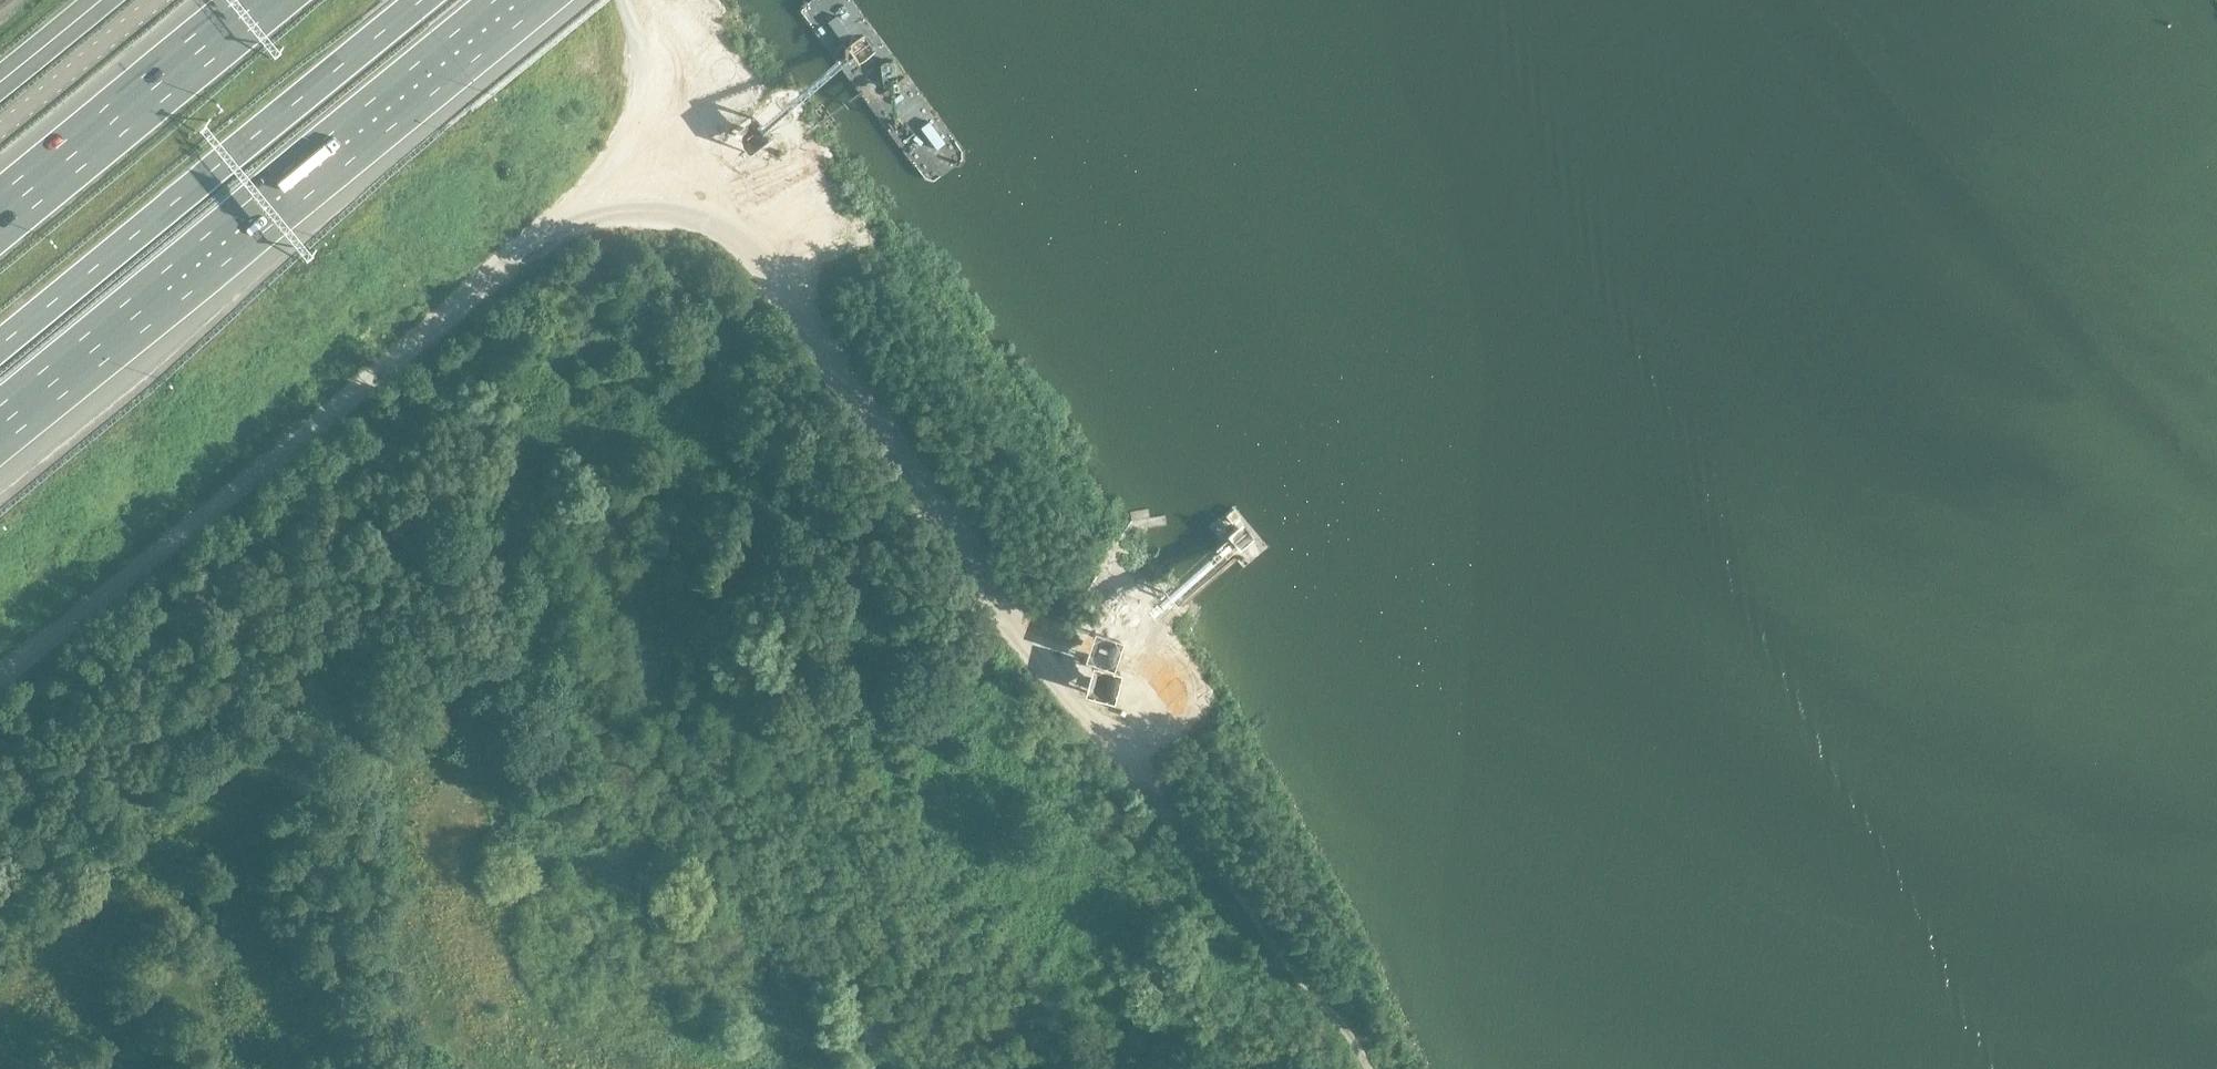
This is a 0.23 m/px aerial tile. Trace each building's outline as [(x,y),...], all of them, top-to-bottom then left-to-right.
[(351,99),(347,110),(366,116),(370,105),(351,99)] [(748,118),(751,116),(745,106),(733,113),(743,128),(731,135),(741,151),(760,139),(748,118)] [(789,165),(799,159),(786,139),(777,145),(789,165)] [(760,156),(751,174),(772,185),(781,168),(760,156)]
